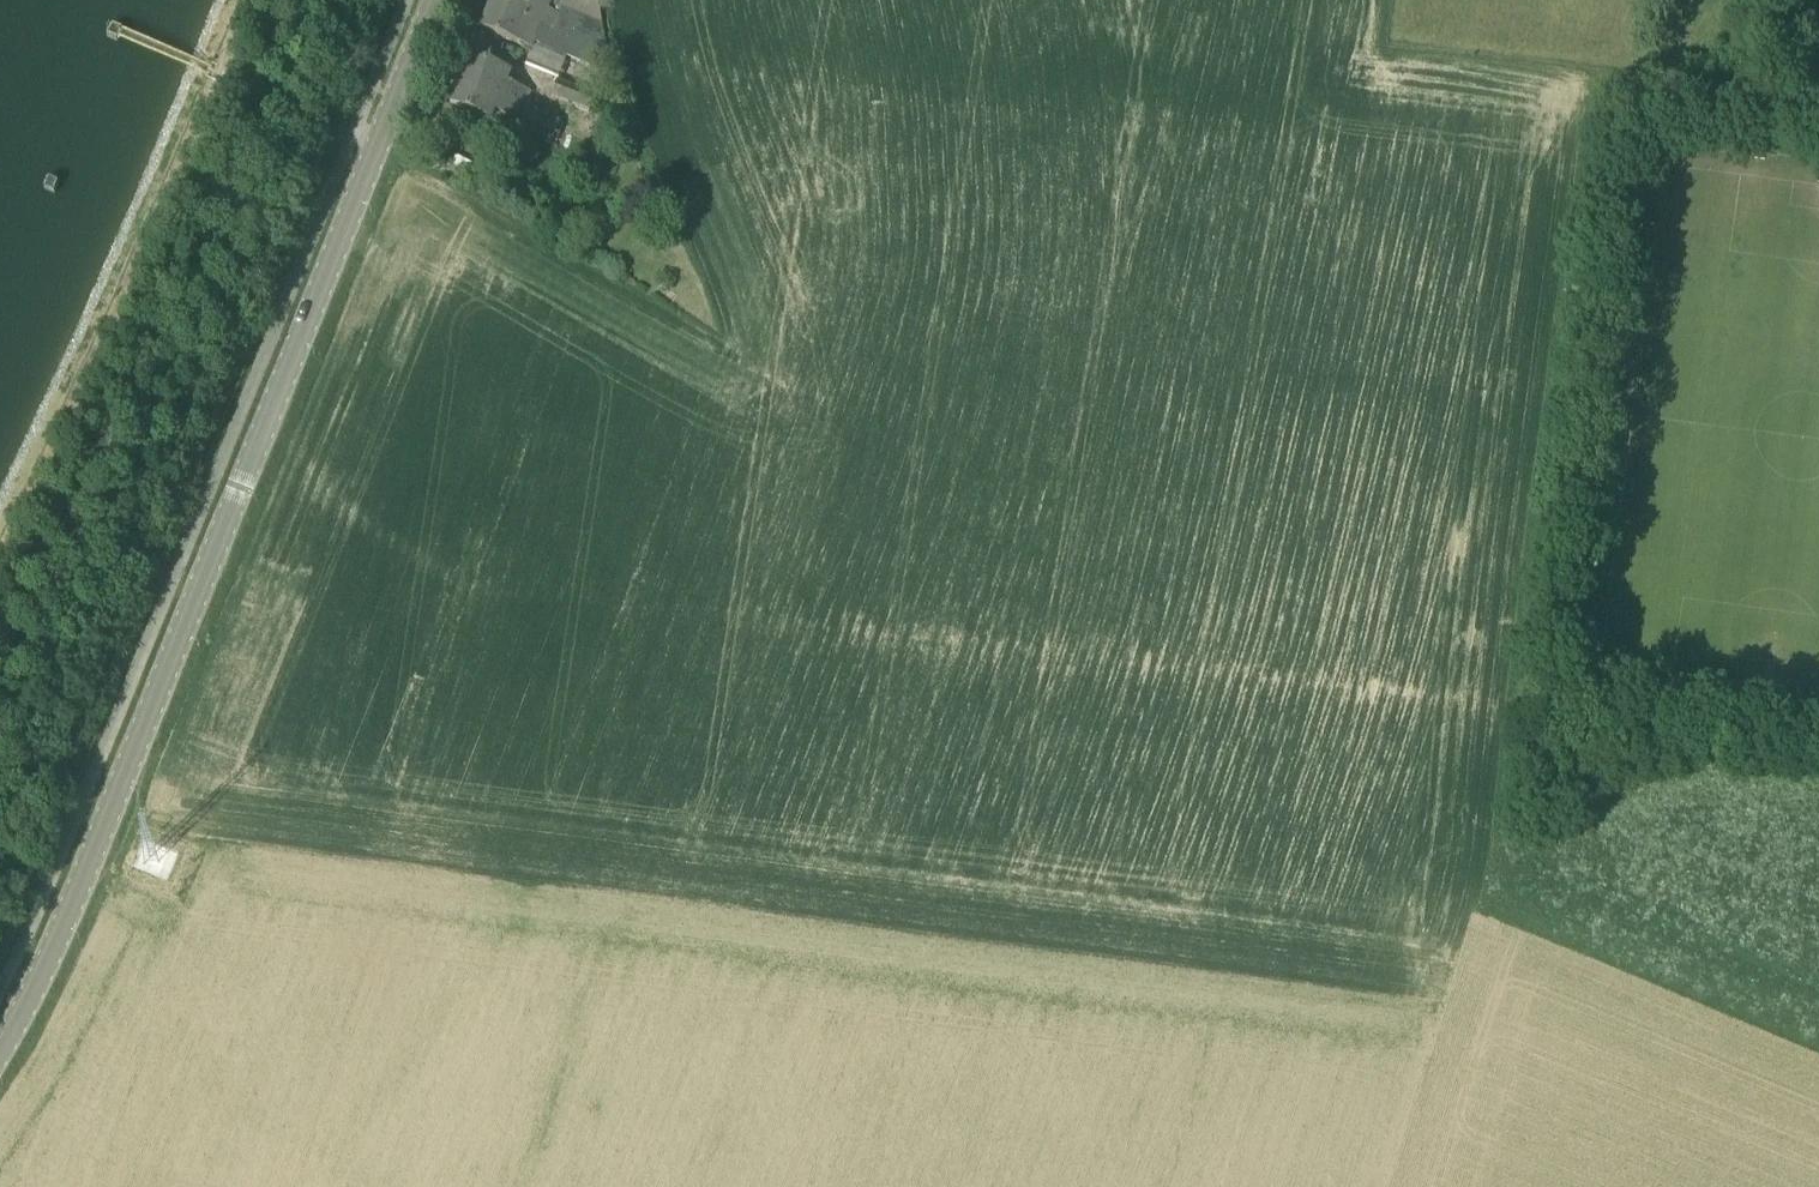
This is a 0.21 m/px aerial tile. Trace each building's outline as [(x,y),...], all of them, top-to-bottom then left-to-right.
[(549,0),(494,0),(491,6),(606,49),(597,0),(561,0),(557,13),(546,8),(549,0)] [(606,49),(491,6),(482,30),(529,49),(525,60),(560,74),(567,57),(610,74),(606,49)] [(526,89),(510,82),(513,73),(471,56),(461,80),(520,104),(526,89)] [(501,125),(510,129),(514,119),(522,122),(519,132),(551,145),(560,121),(530,109),(530,107),(520,104),(461,80),(451,106),(501,126),(501,125)] [(557,85),(552,98),(588,111),(593,98),(557,85)]
